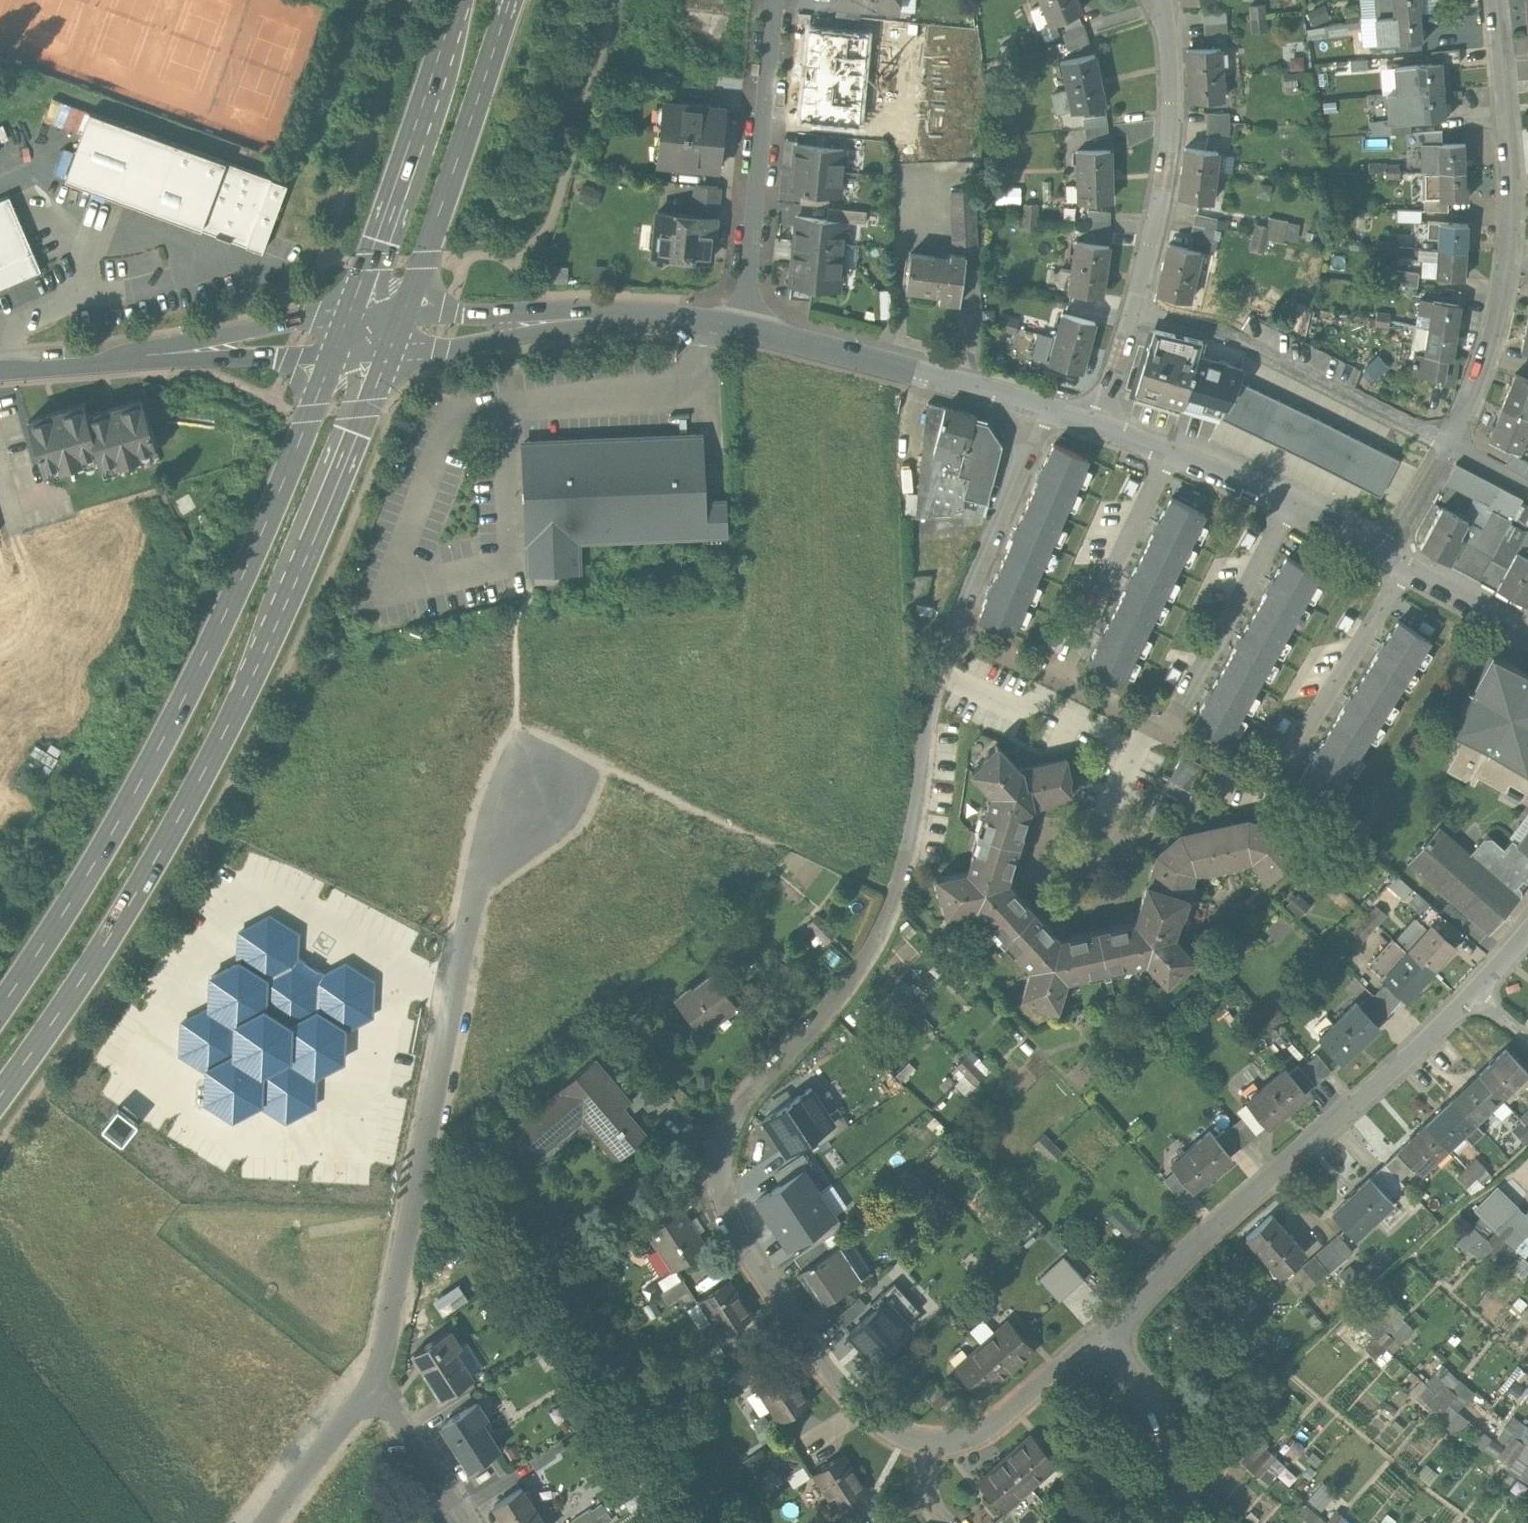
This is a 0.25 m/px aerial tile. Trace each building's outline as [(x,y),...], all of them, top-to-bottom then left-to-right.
[(844,2),(837,1),(837,4),(861,6),(896,10),(897,0),(844,0),(844,2)] [(1050,25),(1080,12),(1075,0),(1040,0),(1050,25)] [(1394,17),(1420,15),(1419,0),(1393,0),(1394,17)] [(861,6),(837,4),(835,16),(859,18),(861,6)] [(1264,5),(1250,7),(1251,20),(1265,19),(1264,5)] [(1226,12),(1204,14),(1205,24),(1227,22),(1226,12)] [(1360,14),(1346,16),(1347,23),(1361,21),(1360,14)] [(1420,15),(1394,17),(1397,44),(1423,42),(1420,15)] [(1265,19),(1251,20),(1253,33),(1266,32),(1265,19)] [(1361,21),(1347,23),(1348,30),(1362,28),(1361,21)] [(1227,22),(1205,24),(1206,35),(1228,33),(1227,22)] [(1083,24),(1062,30),(1065,40),(1086,34),(1083,24)] [(808,27),(799,119),(859,125),(868,33),(808,27)] [(1086,34),(1065,40),(1068,50),(1089,44),(1086,34)] [(1014,42),(1000,46),(1004,59),(1018,55),(1014,42)] [(1220,48),(1187,50),(1190,100),(1223,98),(1220,48)] [(1432,53),(1433,65),(1443,64),(1461,63),(1461,51),(1432,53)] [(1018,55),(1004,59),(1008,72),(1022,67),(1018,55)] [(1093,56),(1061,63),(1072,112),(1104,105),(1093,56)] [(1433,65),(1394,69),(1397,95),(1444,91),(1443,64),(1433,65)] [(1444,91),(1397,95),(1385,95),(1388,123),(1447,119),(1444,91)] [(55,97),(49,119),(63,123),(70,101),(55,97)] [(705,106),(681,103),(680,105),(666,103),(664,103),(662,122),(666,122),(665,133),(721,139),(722,127),(723,127),(724,112),(724,109),(722,108),(722,109),(705,107),(705,106)] [(80,110),(63,156),(72,159),(89,113),(80,110)] [(287,185),(90,112),(65,180),(126,202),(140,163),(215,191),(261,208),(276,214),(287,185)] [(1230,115),(1208,114),(1207,125),(1230,125),(1230,115)] [(1106,116),(1083,118),(1085,129),(1107,126),(1106,116)] [(1230,125),(1207,125),(1207,135),(1229,136),(1230,125)] [(1107,126),(1085,129),(1086,139),(1108,137),(1107,126)] [(721,139),(665,133),(664,145),(660,144),(658,163),(660,163),(675,164),(674,166),(699,168),(699,167),(716,168),(716,169),(718,169),(718,166),(719,166),(721,151),(720,151),(721,139)] [(1465,144),(1438,145),(1438,172),(1466,171),(1465,144)] [(844,150),(797,146),(795,168),(842,173),(844,150)] [(1218,152),(1185,148),(1179,198),(1212,202),(1218,152)] [(1110,150),(1077,151),(1078,200),(1111,199),(1110,150)] [(215,191),(140,163),(126,202),(201,230),(203,224),(215,191)] [(842,173),(795,168),(792,192),(803,193),(831,196),(840,196),(842,173)] [(1438,172),(1423,172),(1423,199),(1448,198),(1466,198),(1466,171),(1438,172)] [(719,187),(695,185),(692,215),(714,217),(714,218),(716,218),(719,187)] [(950,189),(952,247),(978,246),(977,215),(976,188),(950,189)] [(261,208),(215,191),(203,224),(248,241),(261,208)] [(831,196),(803,193),(801,204),(830,207),(831,196)] [(41,271),(9,197),(0,200),(0,288),(41,271)] [(1448,211),(1448,198),(1423,199),(1424,211),(1448,211)] [(1038,206),(1024,205),(1024,218),(1038,219),(1038,206)] [(868,211),(830,207),(829,220),(845,222),(867,225),(868,211)] [(248,241),(246,247),(262,252),(276,214),(261,208),(248,241)] [(692,215),(658,211),(656,229),(660,233),(658,247),(657,247),(652,251),(651,256),(655,261),(661,262),(666,258),(666,256),(710,260),(714,218),(714,217),(692,215)] [(1110,212),(1088,211),(1088,221),(1110,223),(1110,212)] [(1217,219),(1196,215),(1194,225),(1215,230),(1217,219)] [(829,220),(798,217),(796,239),(843,244),(845,222),(829,220)] [(1038,219),(1024,218),(1023,232),(1037,232),(1038,219)] [(1110,223),(1088,221),(1087,232),(1109,233),(1110,223)] [(1466,224),(1440,223),(1439,250),(1464,252),(1466,224)] [(1215,230),(1194,225),(1191,235),(1213,240),(1215,230)] [(1270,228),(1256,225),(1253,238),(1267,241),(1270,228)] [(1213,240),(1191,235),(1189,249),(1201,252),(1214,255),(1217,241),(1213,240)] [(1267,241),(1253,238),(1250,251),(1264,254),(1267,241)] [(843,244),(796,239),(794,262),(841,267),(843,244)] [(1399,241),(1384,240),(1384,247),(1399,248),(1399,241)] [(1108,246),(1076,241),(1069,291),(1101,296),(1108,246)] [(1189,249),(1169,244),(1157,294),(1190,301),(1201,252),(1189,249)] [(1464,252),(1439,250),(1437,277),(1462,279),(1464,252)] [(949,258),(910,253),(905,287),(939,292),(938,300),(959,303),(965,256),(950,254),(949,258)] [(841,267),(794,262),(792,286),(812,288),(838,290),(841,267)] [(812,288),(792,286),(790,297),(811,299),(812,288)] [(1459,305),(1433,301),(1429,328),(1455,332),(1459,305)] [(1391,315),(1376,313),(1375,319),(1390,322),(1391,315)] [(1094,322),(1061,315),(1049,363),(1081,371),(1094,322)] [(1018,322),(1006,319),(1003,332),(1015,335),(1018,322)] [(1390,322),(1375,319),(1374,326),(1389,329),(1390,322)] [(1455,332),(1429,328),(1425,354),(1417,353),(1416,361),(1413,360),(1412,365),(1415,365),(1414,371),(1440,375),(1442,376),(1445,357),(1451,358),(1451,357),(1455,332)] [(1198,357),(1151,343),(1136,393),(1182,407),(1198,357)] [(1242,370),(1198,357),(1182,407),(1220,418),(1238,382),(1242,370)] [(1451,358),(1445,357),(1442,376),(1440,375),(1439,382),(1454,384),(1458,358),(1451,357),(1451,358)] [(1516,374),(1502,407),(1527,417),(1527,379),(1516,374)] [(1399,459),(1238,382),(1220,418),(1381,496),(1399,459)] [(87,417),(98,455),(101,467),(117,462),(118,464),(141,457),(140,455),(156,451),(142,401),(87,417)] [(974,415),(927,403),(918,494),(916,516),(916,517),(958,515),(963,495),(986,501),(1001,443),(987,422),(973,419),(974,415)] [(98,455),(87,417),(84,405),(29,421),(43,471),(59,466),(60,468),(83,462),(82,460),(98,455)] [(1502,407),(1490,439),(1520,451),(1527,431),(1527,417),(1502,407)] [(702,434),(527,442),(532,575),(580,573),(579,542),(727,536),(726,509),(705,510),(702,434)] [(1040,479),(1020,527),(1017,526),(1013,536),(1015,537),(994,585),(992,584),(987,594),(990,595),(980,620),(1012,634),(1088,458),(1055,444),(1045,468),(1042,467),(1038,477),(1040,479)] [(1509,466),(1527,474),(1527,455),(1516,450),(1509,466)] [(1502,490),(1456,465),(1446,483),(1492,508),(1502,490)] [(1522,500),(1502,490),(1492,508),(1490,512),(1494,513),(1474,548),(1462,541),(1451,562),(1479,578),(1509,524),(1520,504),(1522,500)] [(918,494),(907,493),(905,514),(916,516),(918,494)] [(986,501),(963,495),(958,515),(983,514),(986,501)] [(1155,531),(1143,555),(1175,571),(1203,514),(1172,498),(1160,521),(1158,520),(1153,530),(1155,531)] [(1520,504),(1509,524),(1523,532),(1527,522),(1527,508),(1520,504)] [(1442,509),(1421,548),(1450,564),(1451,562),(1462,541),(1463,539),(1460,537),(1468,523),(1442,509)] [(1509,524),(1479,578),(1497,588),(1496,589),(1526,605),(1527,601),(1527,534),(1527,533),(1527,534),(1523,532),(1509,524)] [(1127,588),(1116,612),(1148,627),(1175,571),(1143,555),(1132,578),(1130,577),(1125,587),(1127,588)] [(1269,590),(1256,613),(1287,630),(1318,574),(1287,557),(1274,580),(1272,579),(1267,588),(1269,590)] [(1099,645),(1088,669),(1119,684),(1148,627),(1116,612),(1104,635),(1102,634),(1097,644),(1099,645)] [(1238,645),(1224,670),(1255,687),(1287,630),(1256,613),(1244,635),(1241,634),(1236,644),(1238,645)] [(1376,655),(1364,674),(1394,693),(1426,642),(1396,623),(1382,646),(1379,644),(1374,653),(1376,655)] [(1491,654),(1450,729),(1463,736),(1445,770),(1471,785),(1474,779),(1501,794),(1508,782),(1527,794),(1527,675),(1491,654)] [(1207,701),(1195,724),(1225,741),(1255,687),(1224,670),(1213,691),(1210,690),(1205,699),(1207,701)] [(1342,708),(1331,725),(1361,744),(1394,693),(1364,674),(1348,699),(1346,697),(1340,706),(1342,708)] [(1309,762),(1295,783),(1326,802),(1361,744),(1331,725),(1315,752),(1312,750),(1306,761),(1309,762)] [(1019,769),(1001,749),(989,761),(983,760),(972,771),(993,793),(990,803),(988,802),(986,811),(988,816),(983,833),(1016,843),(1020,832),(1021,832),(1027,814),(1033,816),(1038,811),(1037,804),(1056,800),(1056,799),(1071,795),(1068,781),(1063,778),(1059,760),(1019,769)] [(1185,758),(1174,777),(1191,787),(1202,767),(1185,758)] [(1469,854),(1437,827),(1404,863),(1486,934),(1518,896),(1469,854)] [(1515,844),(1511,840),(1503,849),(1486,834),(1469,854),(1518,896),(1520,893),(1519,890),(1518,887),(1515,885),(1521,878),(1523,881),(1526,881),(1527,881),(1527,827),(1515,844)] [(1184,842),(1162,862),(1155,860),(1148,884),(1181,894),(1185,882),(1190,883),(1193,872),(1206,869),(1205,864),(1214,862),(1215,866),(1230,863),(1229,859),(1239,857),(1240,862),(1253,859),(1262,869),(1266,865),(1275,875),(1294,857),(1289,852),(1295,846),(1283,834),(1278,839),(1275,836),(1248,828),(1184,842)] [(1016,843),(983,833),(978,850),(973,852),(970,861),(972,861),(968,871),(943,877),(946,893),(943,898),(947,913),(977,906),(983,913),(982,914),(988,921),(994,921),(1006,934),(1032,910),(1024,901),(1025,900),(1012,886),(1016,882),(1015,875),(1009,873),(1014,854),(1013,854),(1016,843)] [(1148,884),(1147,884),(1137,913),(1131,911),(1126,916),(1127,922),(1108,927),(1109,928),(1097,931),(1105,965),(1122,961),(1127,964),(1136,962),(1136,961),(1145,958),(1166,981),(1177,970),(1177,965),(1190,953),(1172,934),(1175,924),(1176,925),(1179,916),(1176,911),(1181,895),(1181,894),(1148,884)] [(1429,903),(1419,914),(1420,914),(1416,919),(1427,929),(1432,924),(1452,943),(1462,932),(1457,928),(1439,912),(1429,903)] [(1465,919),(1446,903),(1439,912),(1457,928),(1465,919)] [(1386,915),(1376,906),(1367,915),(1378,925),(1386,915)] [(1054,932),(1041,917),(1039,918),(1032,910),(1006,934),(1018,947),(1017,952),(1023,959),(1024,958),(1031,966),(1022,995),(1037,999),(1042,997),(1058,1002),(1066,976),(1076,974),(1076,975),(1085,974),(1088,969),(1105,965),(1097,931),(1086,933),(1085,932),(1067,936),(1065,929),(1059,928),(1054,932)] [(834,932),(815,913),(805,923),(825,942),(834,932)] [(346,963),(325,974),(298,958),(300,933),(269,915),(238,931),(237,961),(209,974),(208,1008),(180,1021),(179,1056),(206,1070),(203,1103),(232,1121),(260,1107),(285,1124),(317,1107),(317,1077),(346,1064),(347,1030),(374,1017),(376,982),(346,963)] [(1367,915),(1358,925),(1369,935),(1378,925),(1367,915)] [(1427,929),(1407,951),(1430,972),(1455,945),(1452,943),(1432,924),(1427,929)] [(1394,939),(1370,966),(1406,999),(1430,972),(1407,951),(1394,939)] [(711,973),(692,989),(689,986),(673,999),(700,1032),(716,1019),(712,1014),(730,999),(734,1004),(735,1003),(711,973)] [(764,1000),(749,980),(738,989),(754,1008),(764,1000)] [(895,987),(884,996),(902,1016),(913,1007),(895,987)] [(1356,1003),(1318,1037),(1341,1062),(1378,1027),(1356,1003)] [(1284,1015),(1274,1005),(1265,1014),(1274,1024),(1284,1015)] [(1274,1024),(1265,1014),(1255,1023),(1264,1034),(1274,1024)] [(1526,1073),(1505,1050),(1480,1074),(1501,1097),(1526,1073)] [(1330,1070),(1315,1054),(1308,1061),(1323,1077),(1330,1070)] [(631,1102),(597,1060),(560,1091),(560,1092),(551,1099),(575,1128),(588,1117),(608,1141),(603,1144),(617,1160),(647,1135),(624,1108),(631,1102)] [(978,1079),(960,1060),(950,1069),(968,1089),(978,1079)] [(1323,1077),(1308,1061),(1300,1068),(1315,1084),(1323,1077)] [(1300,1068),(1297,1065),(1288,1073),(1305,1093),(1315,1084),(1300,1068)] [(1285,1069),(1246,1101),(1267,1126),(1306,1094),(1305,1093),(1288,1073),(1285,1069)] [(1480,1074),(1454,1098),(1476,1122),(1491,1107),(1499,1115),(1504,1117),(1513,1109),(1501,1097),(1480,1074)] [(656,1080),(639,1094),(656,1115),(675,1098),(656,1080)] [(832,1121),(811,1088),(764,1119),(787,1153),(832,1121)] [(550,1097),(528,1115),(529,1117),(506,1135),(531,1164),(575,1128),(551,1099),(550,1097)] [(1474,1123),(1452,1100),(1426,1125),(1448,1148),(1474,1123)] [(104,1127),(121,1142),(136,1124),(119,1109),(104,1127)] [(1256,1134),(1242,1117),(1234,1124),(1248,1141),(1256,1134)] [(1141,1118),(1131,1127),(1139,1138),(1150,1129),(1141,1118)] [(1514,1130),(1521,1137),(1527,1130),(1527,1125),(1524,1121),(1514,1130)] [(1248,1141),(1234,1124),(1226,1130),(1240,1147),(1248,1141)] [(1426,1125),(1398,1151),(1420,1174),(1448,1148),(1426,1125)] [(1210,1131),(1171,1163),(1175,1169),(1191,1187),(1192,1189),(1231,1157),(1210,1131)] [(1063,1153),(1044,1133),(1034,1143),(1053,1163),(1063,1153)] [(882,1160),(892,1172),(904,1162),(895,1150),(882,1160)] [(1478,1159),(1468,1168),(1477,1178),(1487,1169),(1478,1159)] [(1468,1168),(1458,1177),(1468,1187),(1477,1178),(1468,1168)] [(1175,1169),(1163,1179),(1178,1198),(1191,1187),(1175,1169)] [(774,1224),(819,1193),(803,1170),(758,1201),(774,1224)] [(1368,1180),(1333,1214),(1356,1238),(1391,1204),(1368,1180)] [(681,1184),(658,1199),(670,1218),(684,1209),(684,1210),(694,1204),(681,1184)] [(819,1193),(774,1224),(789,1246),(834,1216),(819,1193)] [(1136,1226),(1118,1207),(1107,1217),(1125,1237),(1136,1226)] [(670,1218),(648,1232),(673,1271),(708,1249),(684,1210),(684,1209),(670,1218)] [(1304,1253),(1271,1216),(1246,1238),(1279,1275),(1304,1253)] [(1505,1222),(1487,1241),(1497,1250),(1515,1231),(1505,1222)] [(1353,1251),(1338,1235),(1330,1242),(1345,1258),(1353,1251)] [(823,1238),(794,1257),(802,1268),(830,1249),(823,1238)] [(1345,1258),(1330,1242),(1323,1248),(1337,1265),(1345,1258)] [(830,1249),(802,1268),(824,1302),(861,1278),(838,1244),(830,1249)] [(1337,1265),(1323,1248),(1315,1255),(1329,1272),(1337,1265)] [(1315,1255),(1301,1267),(1315,1284),(1329,1272),(1315,1255)] [(1350,1267),(1340,1276),(1348,1286),(1359,1276),(1350,1267)] [(1053,1275),(1042,1284),(1059,1303),(1069,1293),(1053,1275)] [(684,1280),(663,1293),(670,1305),(691,1292),(684,1280)] [(733,1292),(728,1284),(730,1282),(729,1281),(700,1301),(724,1337),(753,1318),(736,1290),(733,1292)] [(875,1308),(849,1332),(873,1359),(910,1326),(906,1321),(920,1309),(894,1281),(870,1302),(875,1308)] [(835,1317),(843,1326),(865,1306),(865,1303),(859,1296),(835,1317)] [(1257,1305),(1249,1296),(1239,1305),(1247,1314),(1257,1305)] [(1010,1324),(997,1335),(995,1332),(982,1344),(1007,1373),(1034,1349),(1009,1320),(1007,1321),(1010,1324)] [(1383,1329),(1365,1348),(1373,1356),(1392,1338),(1383,1329)] [(449,1331),(414,1353),(442,1397),(472,1377),(454,1350),(459,1346),(449,1331)] [(982,1344),(969,1356),(971,1358),(958,1370),(956,1367),(955,1368),(981,1397),(1007,1373),(982,1344)] [(790,1379),(784,1371),(787,1369),(786,1368),(757,1387),(781,1424),(810,1404),(792,1377),(790,1379)] [(1512,1391),(1520,1395),(1527,1379),(1527,1376),(1521,1373),(1512,1391)] [(948,1399),(932,1381),(921,1390),(938,1409),(948,1399)] [(1446,1384),(1428,1404),(1438,1413),(1456,1393),(1446,1384)] [(477,1402),(441,1425),(469,1468),(499,1449),(481,1421),(487,1418),(477,1402)] [(1513,1435),(1498,1457),(1508,1464),(1524,1443),(1513,1435)] [(1031,1436),(1004,1461),(1031,1489),(1044,1477),(1041,1475),(1054,1463),(1057,1466),(1058,1465),(1031,1436)] [(791,1443),(770,1457),(778,1468),(798,1454),(791,1443)] [(1264,1448),(1246,1467),(1256,1476),(1274,1457),(1264,1448)] [(798,1454),(778,1468),(785,1479),(806,1466),(798,1454)] [(844,1456),(815,1475),(839,1512),(868,1492),(850,1465),(848,1467),(842,1459),(845,1457),(844,1456)] [(1004,1461),(978,1485),(1004,1514),(1005,1513),(1003,1510),(1016,1499),(1018,1501),(1031,1489),(1004,1461)] [(481,1475),(476,1478),(480,1483),(484,1480),(481,1475)] [(494,1506),(505,1522),(544,1522),(521,1488),(494,1506)] [(573,1522),(593,1522),(598,1520),(591,1510),(573,1522)] [(1324,1522),(1341,1522),(1343,1520),(1333,1511),(1324,1522)]
